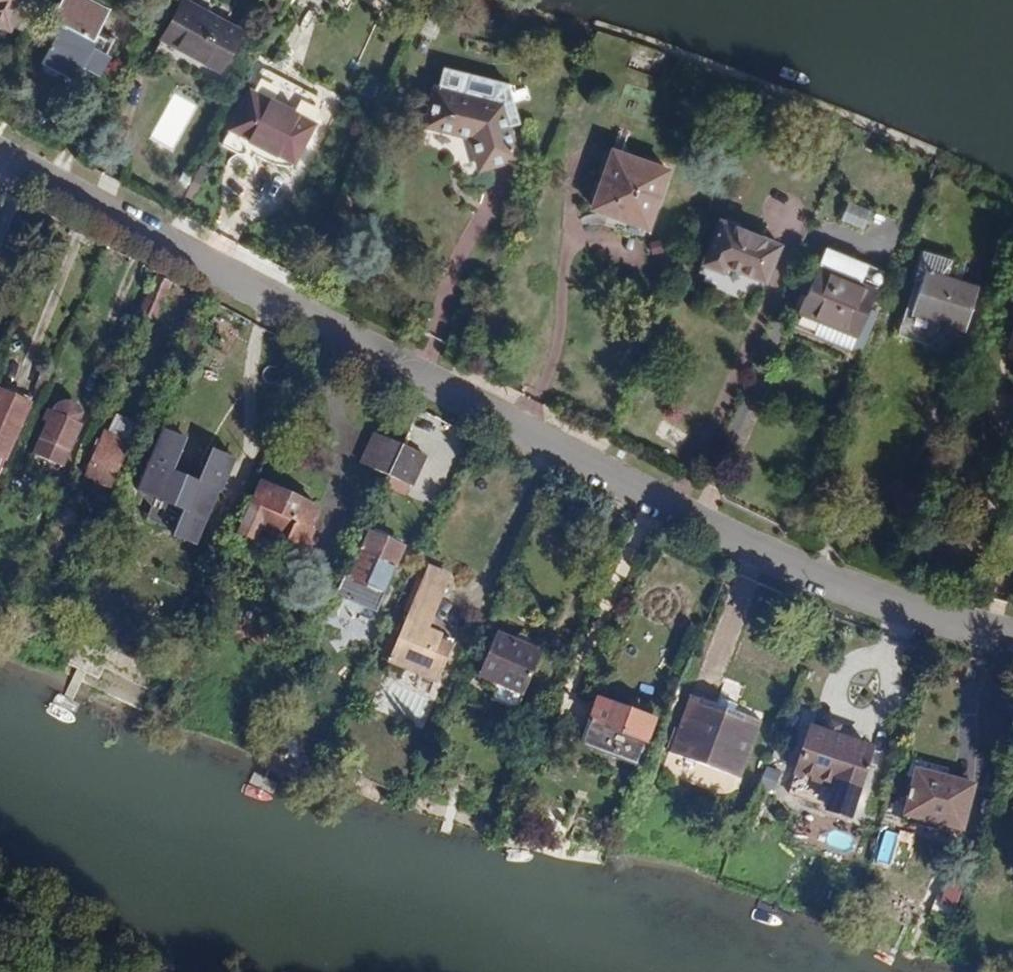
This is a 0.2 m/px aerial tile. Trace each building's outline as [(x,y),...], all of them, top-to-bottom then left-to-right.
[(3,28),(17,0),(0,0),(0,26),(3,28)] [(77,62),(93,69),(106,41),(85,31),(96,9),(79,0),(57,0),(50,15),(61,20),(55,33),(50,33),(38,59),(70,75),(77,62)] [(236,30),(178,0),(157,38),(216,69),(236,30)] [(502,108),(433,91),(424,131),(458,138),(459,134),(468,135),(478,174),(516,164),(502,108)] [(313,125),(259,96),(234,143),(288,171),(313,125)] [(609,169),(592,210),(646,232),(668,177),(646,169),(641,182),(609,169)] [(848,208),(843,221),(867,230),(872,218),(848,208)] [(781,246),(721,221),(704,262),(723,271),(726,264),(766,281),(781,246)] [(873,265),(867,286),(880,290),(887,269),(873,265)] [(877,294),(819,269),(799,315),(857,340),(877,294)] [(173,281),(161,274),(144,311),(157,317),(173,281)] [(977,294),(924,276),(910,317),(964,335),(977,294)] [(58,397),(53,407),(47,407),(41,418),(46,420),(38,439),(65,450),(76,424),(72,422),(74,411),(74,398),(68,394),(62,394),(58,397)] [(23,406),(0,396),(0,461),(23,406)] [(116,414),(109,428),(105,426),(83,473),(108,484),(129,439),(127,438),(134,423),(116,414)] [(188,438),(163,428),(136,491),(183,511),(173,536),(198,546),(235,458),(213,448),(199,479),(175,469),(188,438)] [(360,462),(389,476),(403,448),(374,433),(360,462)] [(425,458),(403,448),(389,476),(411,487),(425,458)] [(305,497),(265,478),(240,529),(249,533),(256,520),(306,544),(315,526),(296,517),(305,497)] [(404,547),(365,529),(338,588),(343,591),(341,596),(347,599),(349,593),(377,606),(404,547)] [(426,581),(421,579),(410,603),(415,606),(405,627),(423,635),(426,629),(429,630),(453,577),(433,568),(426,581)] [(451,647),(439,641),(441,636),(429,630),(426,629),(423,635),(405,627),(390,661),(435,681),(451,647)] [(534,655),(499,640),(489,665),(498,669),(499,666),(525,677),(534,655)] [(581,712),(593,717),(587,732),(638,754),(656,709),(605,688),(602,696),(590,691),(581,712)] [(763,722),(690,696),(670,751),(744,777),(763,722)] [(868,752),(808,732),(794,777),(854,796),(868,752)] [(973,788),(945,779),(949,769),(915,758),(910,774),(917,776),(905,812),(959,829),(973,788)] [(773,797),(782,773),(768,768),(759,792),(773,797)]
